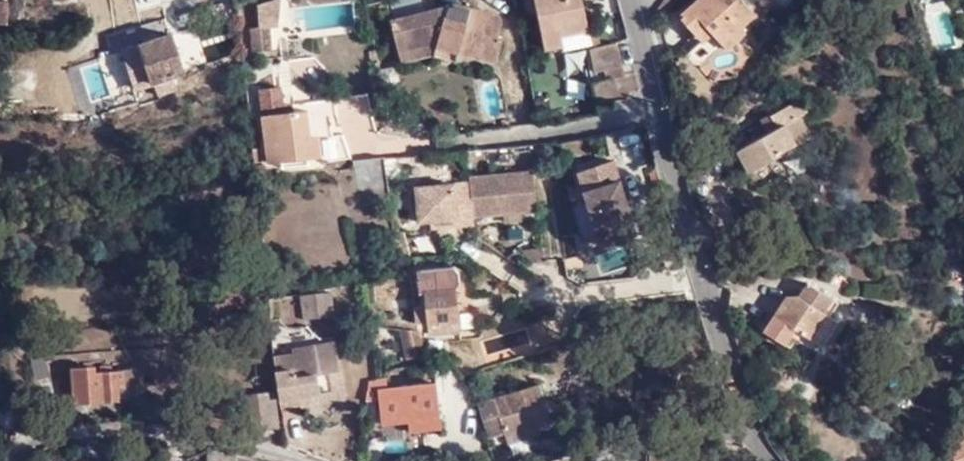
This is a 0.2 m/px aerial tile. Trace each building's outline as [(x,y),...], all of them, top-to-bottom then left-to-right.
[(256,11),(267,10),(268,22),(277,21),(278,0),(255,0),(256,11)] [(437,44),(462,50),(497,59),(503,36),(497,34),(502,11),(459,0),(391,17),(403,59),(434,52),(437,44)] [(545,48),(561,44),(559,35),(585,30),(579,0),(536,0),(545,48)] [(647,13),(649,19),(673,0),(658,0),(647,13)] [(738,0),(695,0),(680,13),(694,30),(704,22),(712,32),(716,36),(738,0)] [(745,0),(738,0),(716,36),(726,47),(745,30),(741,25),(755,12),(745,0)] [(289,37),(357,32),(355,3),(287,7),(289,37)] [(267,10),(256,11),(257,21),(248,21),(251,46),(271,44),(268,22),(267,10)] [(703,40),(712,32),(704,22),(694,30),(703,40)] [(590,28),(585,30),(559,35),(561,44),(562,50),(593,44),(590,28)] [(185,69),(172,31),(139,42),(157,93),(176,86),(171,74),(185,69)] [(459,58),(462,50),(437,44),(434,52),(459,58)] [(616,44),(589,48),(593,73),(620,68),(616,44)] [(396,64),(382,67),(388,92),(402,89),(396,64)] [(259,87),(262,114),(266,113),(264,93),(283,92),(283,85),(259,87)] [(284,111),(283,92),(264,93),(266,113),(262,114),(268,162),(282,160),(311,157),(308,135),(307,119),(306,109),(284,111)] [(368,95),(350,96),(352,126),(370,125),(368,95)] [(305,101),(306,109),(307,119),(337,116),(335,98),(305,101)] [(748,171),(798,141),(809,136),(799,115),(805,111),(800,98),(760,119),(761,121),(767,131),(761,135),(737,149),(748,171)] [(767,131),(761,121),(755,124),(761,135),(767,131)] [(320,134),(308,135),(311,157),(322,156),(320,134)] [(262,146),(253,146),(251,146),(250,146),(253,174),(265,173),(262,146)] [(311,165),(311,157),(282,160),(283,168),(311,165)] [(360,190),(389,187),(386,158),(356,161),(360,190)] [(583,194),(598,247),(635,236),(613,163),(577,173),(583,194)] [(454,195),(453,185),(415,188),(418,223),(429,222),(456,220),(457,227),(473,226),(473,218),(502,216),(520,214),(536,213),(532,172),(468,177),(469,183),(470,194),(454,195)] [(469,183),(453,185),(454,195),(470,194),(469,183)] [(583,252),(598,247),(583,194),(567,199),(583,252)] [(520,222),(520,214),(502,216),(503,223),(520,222)] [(430,229),(457,227),(456,220),(429,222),(430,229)] [(541,250),(519,252),(529,263),(542,262),(541,250)] [(458,319),(459,330),(476,328),(470,272),(452,263),(415,266),(417,289),(423,289),(424,301),(414,302),(416,322),(427,322),(458,319)] [(825,314),(833,300),(806,283),(797,296),(825,314)] [(302,320),(331,317),(327,294),(299,298),(302,320)] [(825,314),(797,296),(785,297),(763,331),(782,343),(791,329),(812,342),(820,346),(836,321),(828,316),(825,314)] [(837,303),(833,300),(825,314),(828,316),(837,303)] [(428,332),(459,330),(458,319),(427,322),(428,332)] [(418,331),(399,328),(406,356),(424,352),(418,331)] [(808,347),(812,342),(791,329),(782,343),(788,347),(793,339),(808,347)] [(316,394),(318,403),(345,399),(335,340),(291,347),(292,353),(273,356),(279,405),(299,402),(299,397),(316,394)] [(122,392),(136,391),(135,371),(111,372),(111,366),(71,369),(73,404),(116,401),(117,401),(116,392),(122,392)] [(369,380),(366,400),(379,399),(377,387),(387,386),(385,377),(376,378),(369,380)] [(435,378),(387,386),(377,387),(379,399),(383,422),(409,418),(410,428),(443,423),(435,378)] [(535,378),(473,398),(476,404),(478,411),(484,432),(501,427),(502,429),(532,419),(548,414),(535,378)] [(245,431),(275,428),(272,393),(241,397),(245,426),(245,431)] [(300,406),(318,403),(316,394),(299,397),(299,402),(300,406)] [(385,432),(410,428),(409,418),(383,422),(385,432)] [(534,428),(532,419),(502,429),(505,438),(534,428)] [(961,434),(954,457),(952,460),(963,460),(963,435),(961,434)] [(231,451),(232,460),(265,460),(231,451)]
